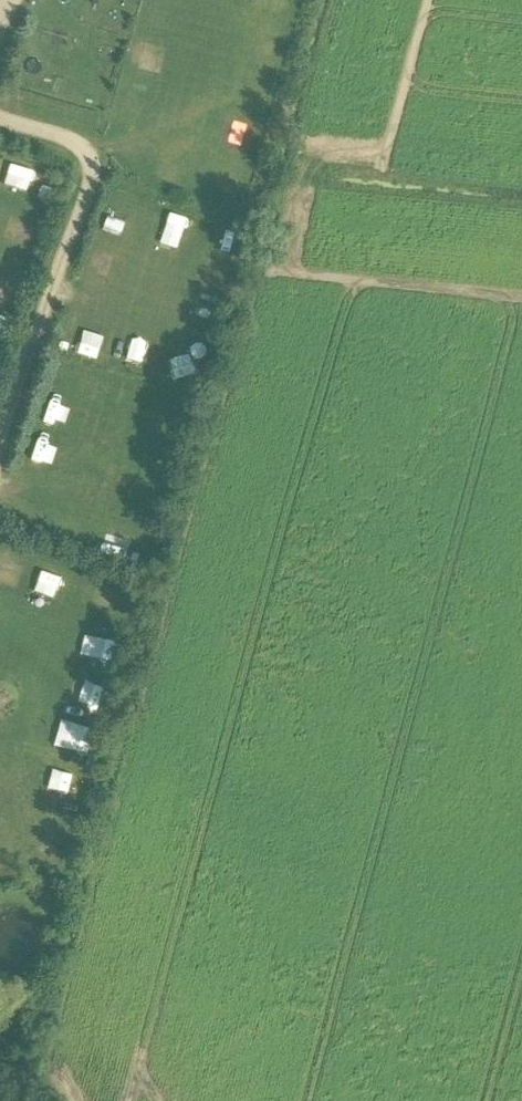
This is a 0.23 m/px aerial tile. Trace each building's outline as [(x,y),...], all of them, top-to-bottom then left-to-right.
[(30,179),(36,198),(56,192),(50,172),(30,179)]
